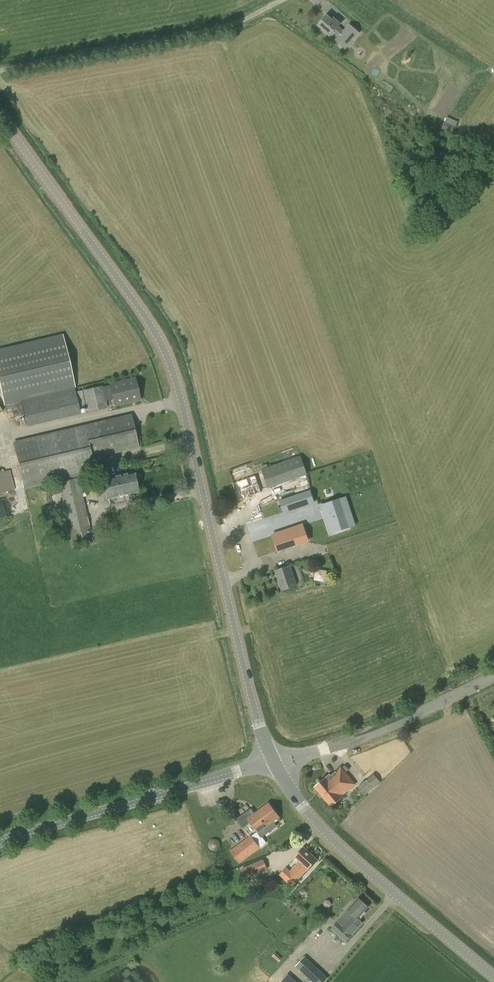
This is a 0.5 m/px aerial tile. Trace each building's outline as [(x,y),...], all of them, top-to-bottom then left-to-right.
[(332,21),(327,16),(318,26),(330,36),(333,33),(338,36),(334,40),(345,49),(359,33),(349,24),(343,30),(339,27),(341,24),(334,19),(332,21)] [(455,127),(458,122),(447,117),(441,129),(451,133),(454,127),(455,127)] [(21,400),(74,387),(61,334),(0,349),(0,386),(4,404),(21,400)] [(140,400),(135,379),(111,384),(111,385),(102,387),(102,385),(82,390),(88,412),(107,408),(106,401),(113,399),(115,406),(124,403),(124,404),(140,400)] [(24,488),(94,472),(91,458),(137,447),(130,416),(14,444),(24,488)] [(261,469),(268,489),(307,475),(301,456),(261,469)] [(0,469),(0,492),(16,488),(11,466),(0,469)] [(106,498),(138,491),(133,471),(101,479),(106,498)] [(73,544),(92,539),(81,490),(95,486),(92,473),(77,476),(78,478),(58,483),(73,544)] [(239,501),(261,492),(255,475),(233,483),(239,501)] [(14,511),(8,497),(0,500),(0,517),(14,511)] [(301,497),(281,503),(284,514),(304,507),(301,497)] [(327,510),(322,512),(331,536),(350,529),(339,501),(325,506),(327,510)] [(53,503),(44,507),(47,515),(56,512),(53,503)] [(49,535),(67,531),(63,512),(54,514),(55,518),(44,520),(47,535),(49,535)] [(295,528),(272,536),(277,552),(300,544),(295,528)] [(314,560),(315,577),(326,577),(325,560),(314,560)] [(282,591),(296,586),(290,566),(275,571),(282,591)] [(355,784),(341,768),(331,776),(329,775),(315,787),(332,806),(342,797),(341,796),(355,784)] [(365,795),(380,782),(374,774),(358,787),(365,795)] [(219,809),(226,808),(224,801),(217,803),(219,809)] [(279,818),(268,803),(254,814),(251,809),(237,820),(243,828),(250,823),(261,838),(276,826),(274,822),(279,818)] [(239,864),(260,848),(251,835),(230,851),(239,864)] [(292,886),(317,859),(304,847),(295,857),(298,863),(290,871),(286,868),(280,875),(292,886)] [(251,878),(268,868),(262,859),(246,868),(251,878)] [(346,941),(362,923),(359,920),(366,913),(363,910),(367,906),(360,899),(349,911),(352,914),(336,931),(346,941)] [(19,956),(30,951),(28,945),(17,950),(19,956)] [(307,976),(315,966),(305,956),(296,966),(307,976)]
